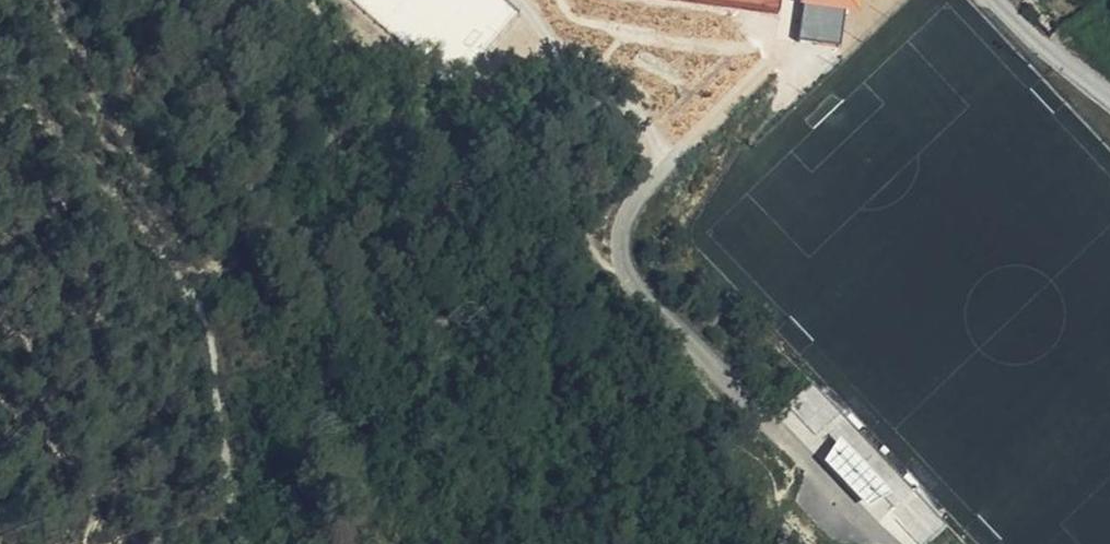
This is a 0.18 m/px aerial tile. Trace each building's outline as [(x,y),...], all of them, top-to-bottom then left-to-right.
[(856,434),(836,451),(882,503),(902,486),(856,434)]
